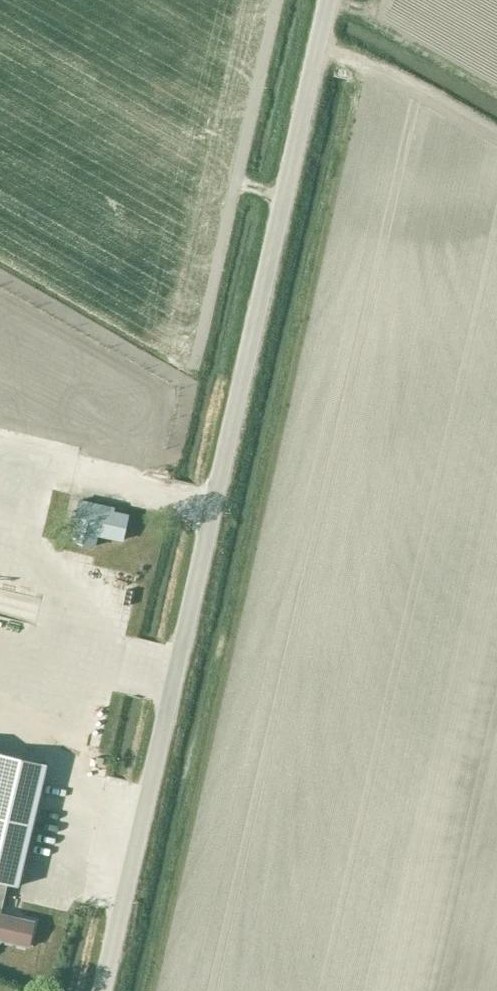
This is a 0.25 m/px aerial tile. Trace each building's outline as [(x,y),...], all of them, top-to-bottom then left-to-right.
[(76,514),(71,513),(69,519),(74,520),(68,544),(92,550),(95,538),(120,544),(127,517),(107,513),(107,509),(78,503),(76,514)] [(41,607),(45,587),(0,578),(0,600),(41,607)] [(28,947),(34,922),(1,913),(7,885),(18,887),(47,764),(0,753),(0,941),(28,947)] [(37,879),(33,892),(50,896),(53,884),(37,879)]
